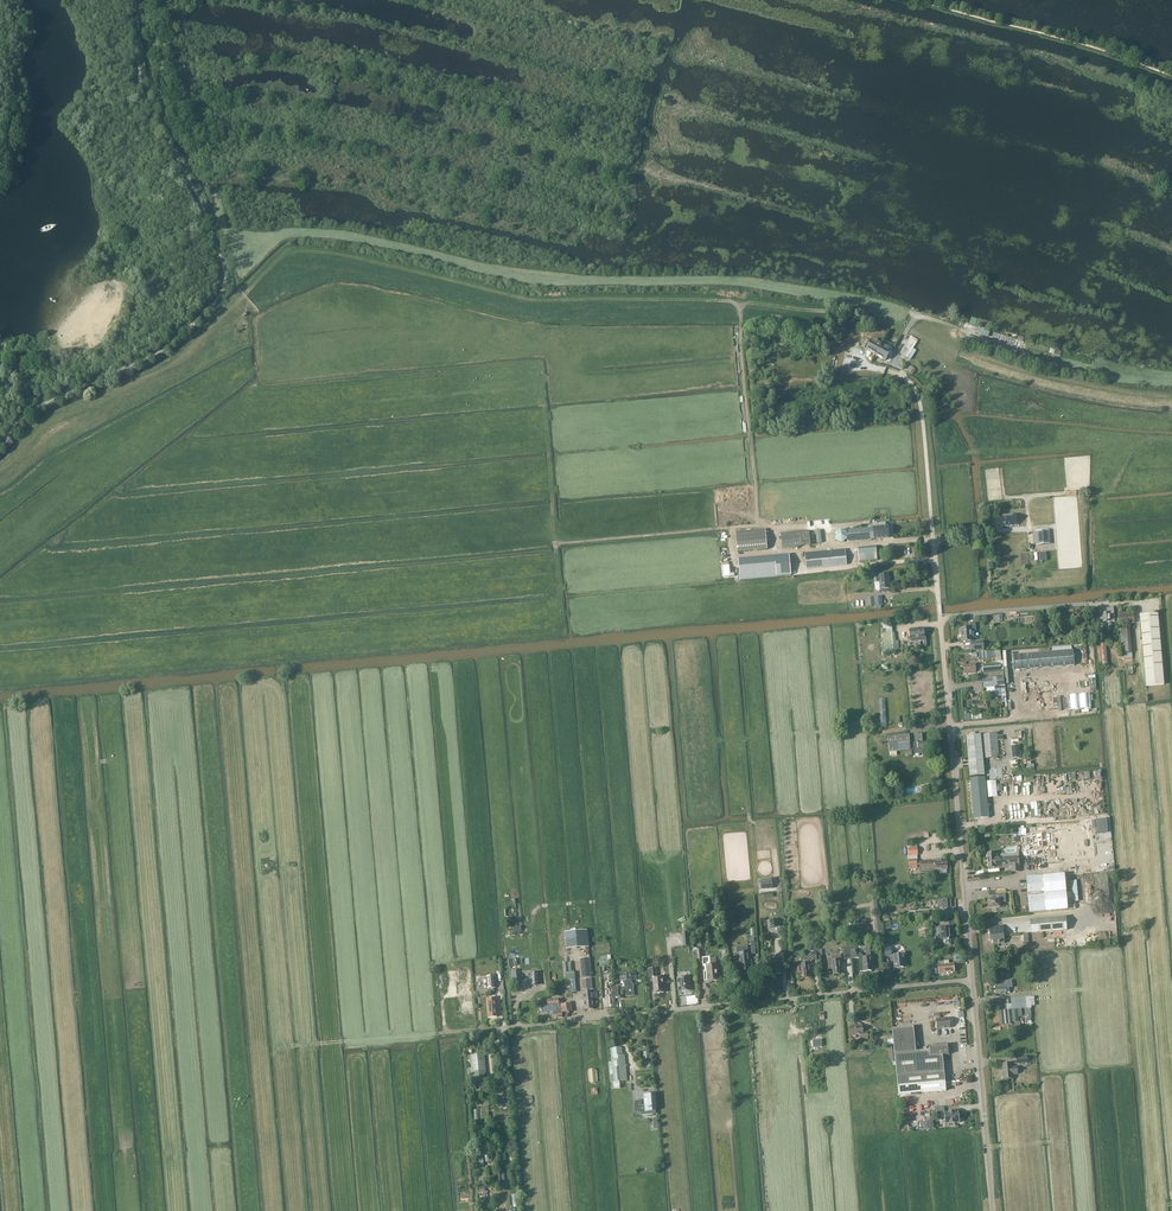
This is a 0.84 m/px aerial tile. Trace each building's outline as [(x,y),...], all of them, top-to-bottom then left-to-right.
[(1021,348),(1023,340),(990,331),(978,326),(976,332),(990,338),(991,338),(991,339),(1021,348)] [(995,350),(997,345),(991,343),(992,343),(966,335),(964,342),(989,350),(990,349),(995,350)] [(911,360),(916,351),(913,349),(919,340),(911,336),(900,353),(911,360)] [(867,351),(873,354),(878,344),(872,341),(867,351)] [(873,354),(879,357),(885,346),(886,344),(884,342),(882,346),(878,344),(873,354)] [(892,347),(886,344),(885,346),(879,357),(885,360),(891,350),(890,350),(892,347)] [(1016,358),(1018,351),(1000,346),(998,353),(1016,358)] [(1000,516),(1000,524),(1000,525),(1000,526),(1016,525),(1016,524),(1019,524),(1019,523),(1018,519),(1016,519),(1016,517),(1015,514),(1014,514),(1000,516)] [(889,537),(888,526),(885,526),(885,523),(880,523),(880,526),(873,527),(873,524),(871,524),(871,527),(850,529),(851,541),(889,537)] [(736,532),(738,552),(767,550),(765,529),(736,532)] [(1049,530),(1035,531),(1037,545),(1051,544),(1049,530)] [(800,532),(781,534),(782,548),(801,546),(800,532)] [(859,560),(877,559),(876,546),(858,547),(859,560)] [(846,550),(806,553),(807,569),(848,565),(846,550)] [(791,575),(789,555),(738,559),(740,580),(791,575)] [(891,588),(889,574),(879,575),(880,576),(877,577),(877,581),(880,581),(881,589),(882,589),(882,592),(889,591),(889,588),(891,588)] [(867,606),(876,605),(881,605),(883,605),(882,596),(865,597),(866,606),(867,606)] [(1115,621),(1114,608),(1099,609),(1100,618),(1102,618),(1103,622),(1115,621)] [(1119,624),(1134,623),(1133,613),(1119,614),(1119,624)] [(1146,686),(1164,685),(1158,614),(1140,615),(1146,686)] [(972,641),(971,632),(976,632),(975,623),(969,623),(970,627),(961,628),(962,642),(972,641)] [(925,636),(924,628),(917,629),(918,641),(926,640),(926,635),(925,636)] [(918,641),(917,629),(909,629),(910,638),(910,642),(918,641)] [(1129,629),(1120,630),(1122,654),(1123,654),(1127,653),(1127,658),(1132,658),(1132,653),(1129,629)] [(884,651),(899,650),(898,640),(895,641),(894,633),(883,633),(884,651)] [(973,650),(985,649),(984,641),(972,642),(973,650)] [(1101,665),(1107,665),(1105,642),(1099,643),(1101,665)] [(1015,669),(1019,669),(1074,665),(1073,650),(1013,655),(1015,669)] [(999,663),(984,664),(984,672),(1000,671),(1000,670),(1004,670),(1003,660),(998,661),(999,663)] [(976,667),(975,664),(964,665),(965,674),(981,673),(981,666),(976,667)] [(1006,696),(1005,678),(984,680),(984,687),(995,686),(996,696),(1006,696)] [(999,757),(997,733),(967,736),(971,777),(985,775),(981,740),(983,739),(985,758),(999,757)] [(909,734),(888,736),(889,751),(890,751),(890,755),(897,755),(897,751),(908,750),(910,750),(909,734)] [(923,741),(922,734),(917,735),(918,736),(914,736),(915,742),(913,742),(914,752),(920,752),(919,749),(928,748),(929,748),(928,740),(923,741)] [(1019,745),(1011,746),(1013,759),(1020,758),(1019,745)] [(985,778),(971,779),(975,819),(989,818),(987,796),(985,781),(985,778)] [(1106,819),(1095,820),(1096,834),(1107,833),(1106,819)] [(909,848),(907,848),(909,865),(917,865),(916,854),(918,854),(917,847),(909,848)] [(994,854),(988,854),(989,868),(998,867),(1011,866),(1011,872),(1019,871),(1019,869),(1018,857),(994,858),(994,854)] [(921,865),(917,865),(917,869),(921,868),(921,871),(941,869),(947,869),(946,859),(945,859),(941,860),(920,861),(921,865)] [(1064,875),(1027,878),(1030,913),(1067,910),(1067,909),(1073,909),(1071,892),(1066,892),(1064,875)] [(772,879),(760,880),(761,889),(773,888),(772,879)] [(995,900),(988,900),(988,908),(1000,907),(999,899),(1005,899),(1005,894),(995,895),(995,900)] [(939,908),(952,907),(952,900),(939,901),(939,908)] [(930,917),(929,911),(916,912),(916,919),(930,917),(931,928),(932,928),(933,937),(937,937),(937,936),(939,936),(939,940),(951,939),(949,927),(939,928),(939,929),(936,929),(936,928),(935,928),(934,918),(934,917),(930,917)] [(1031,933),(1055,931),(1067,930),(1066,917),(1031,920),(1031,933)] [(861,936),(868,935),(866,923),(868,923),(868,919),(859,920),(861,936)] [(767,921),(768,928),(780,927),(779,920),(767,921)] [(1003,929),(1005,929),(1004,927),(1002,927),(1002,926),(992,927),(992,931),(990,931),(991,940),(993,940),(994,944),(1000,944),(1000,943),(1004,942),(1003,929)] [(587,931),(565,933),(566,949),(589,947),(587,931)] [(891,948),(891,944),(884,945),(885,956),(892,956),(891,948)] [(856,952),(855,945),(844,946),(845,959),(859,957),(860,963),(861,971),(864,971),(871,970),(870,962),(872,962),(871,956),(864,957),(863,956),(863,955),(862,955),(862,954),(861,954),(860,953),(859,953),(858,952),(857,952),(856,952)] [(748,946),(737,947),(737,953),(740,953),(740,961),(739,962),(738,962),(739,966),(741,966),(741,971),(749,970),(749,966),(752,965),(751,955),(748,955),(748,952),(748,946)] [(819,950),(808,951),(808,953),(808,960),(817,959),(817,958),(820,958),(820,957),(823,956),(822,950),(819,950)] [(896,967),(903,967),(903,958),(904,958),(904,954),(895,955),(896,967)] [(831,958),(827,958),(829,969),(833,969),(833,974),(840,973),(839,960),(841,960),(840,955),(831,956),(831,958)] [(711,956),(702,957),(703,965),(706,965),(707,971),(704,971),(704,980),(707,980),(707,981),(718,980),(717,964),(711,965),(711,956)] [(589,958),(580,959),(582,977),(591,976),(589,958)] [(810,977),(808,963),(801,964),(802,966),(798,966),(799,971),(802,971),(803,978),(810,977)] [(944,964),(938,964),(939,974),(945,974),(945,973),(954,972),(954,964),(949,964),(944,965),(944,964)] [(657,978),(655,968),(648,969),(649,981),(653,980),(654,993),(664,992),(663,990),(667,989),(666,983),(663,983),(662,977),(657,978)] [(531,985),(539,985),(539,972),(531,973),(531,985)] [(630,974),(630,973),(624,974),(624,976),(619,976),(619,980),(624,980),(625,996),(634,995),(633,983),(632,983),(632,981),(636,980),(636,974),(630,974)] [(487,989),(496,988),(495,976),(486,976),(487,989)] [(689,985),(689,981),(689,976),(678,977),(678,982),(679,986),(678,986),(679,991),(690,990),(689,984),(689,985)] [(582,990),(593,989),(592,978),(582,979),(582,990)] [(1000,978),(995,978),(996,994),(997,994),(1006,993),(1010,993),(1009,987),(1013,987),(1012,980),(1005,980),(1005,983),(1005,984),(1001,984),(1000,978)] [(594,1009),(592,991),(583,992),(584,1010),(594,1009)] [(1007,1010),(999,1010),(1001,1025),(1013,1024),(1012,1023),(1019,1022),(1020,1022),(1019,1015),(1018,1009),(1019,1009),(1025,1009),(1031,1008),(1032,1008),(1032,1006),(1035,1006),(1036,1006),(1035,996),(1032,997),(1019,998),(1012,998),(1006,999),(1007,1010)] [(496,998),(488,999),(489,1017),(498,1016),(496,998)] [(558,999),(547,1000),(547,1006),(541,1006),(542,1008),(541,1009),(541,1011),(542,1011),(542,1013),(553,1012),(553,1014),(557,1014),(558,1019),(562,1018),(562,1017),(565,1017),(565,1016),(567,1016),(566,1013),(569,1013),(569,1011),(572,1011),(571,1003),(562,1004),(561,999),(558,999)] [(940,1019),(940,1015),(932,1016),(933,1021),(936,1021),(937,1029),(950,1028),(949,1018),(940,1019)] [(863,1032),(862,1025),(850,1026),(852,1036),(861,1035),(861,1040),(868,1039),(867,1031),(863,1032)] [(892,1029),(893,1038),(894,1044),(897,1080),(900,1079),(900,1077),(944,1073),(943,1055),(949,1054),(948,1045),(929,1047),(930,1050),(916,1051),(913,1027),(892,1029)] [(610,1082),(627,1080),(626,1067),(625,1055),(623,1055),(622,1047),(610,1048),(612,1062),(608,1062),(610,1082)] [(486,1079),(485,1073),(486,1073),(484,1054),(470,1055),(471,1068),(468,1068),(468,1075),(475,1074),(476,1080),(477,1080),(477,1082),(474,1083),(474,1091),(481,1090),(481,1089),(485,1089),(484,1080),(486,1079)] [(1011,1063),(1003,1064),(1004,1079),(1013,1079),(1012,1074),(1016,1074),(1015,1067),(1012,1067),(1011,1063)] [(597,1081),(596,1068),(590,1068),(590,1069),(588,1069),(589,1081),(591,1081),(591,1082),(597,1081)] [(897,1080),(898,1086),(945,1082),(944,1073),(900,1077),(900,1079),(897,1080)] [(945,1082),(898,1086),(899,1095),(910,1094),(910,1092),(923,1091),(923,1093),(946,1091),(945,1082)] [(510,1094),(509,1084),(495,1084),(496,1092),(503,1091),(503,1089),(507,1089),(507,1094),(510,1094)] [(646,1114),(656,1113),(654,1095),(644,1096),(645,1105),(641,1106),(641,1101),(634,1101),(634,1113),(641,1113),(641,1111),(646,1111),(646,1114)] [(940,1111),(940,1118),(945,1117),(946,1124),(960,1123),(959,1111),(945,1112),(945,1111),(940,1111)] [(480,1151),(480,1145),(475,1146),(478,1172),(483,1172),(482,1165),(484,1165),(483,1158),(482,1151),(480,1151)]
